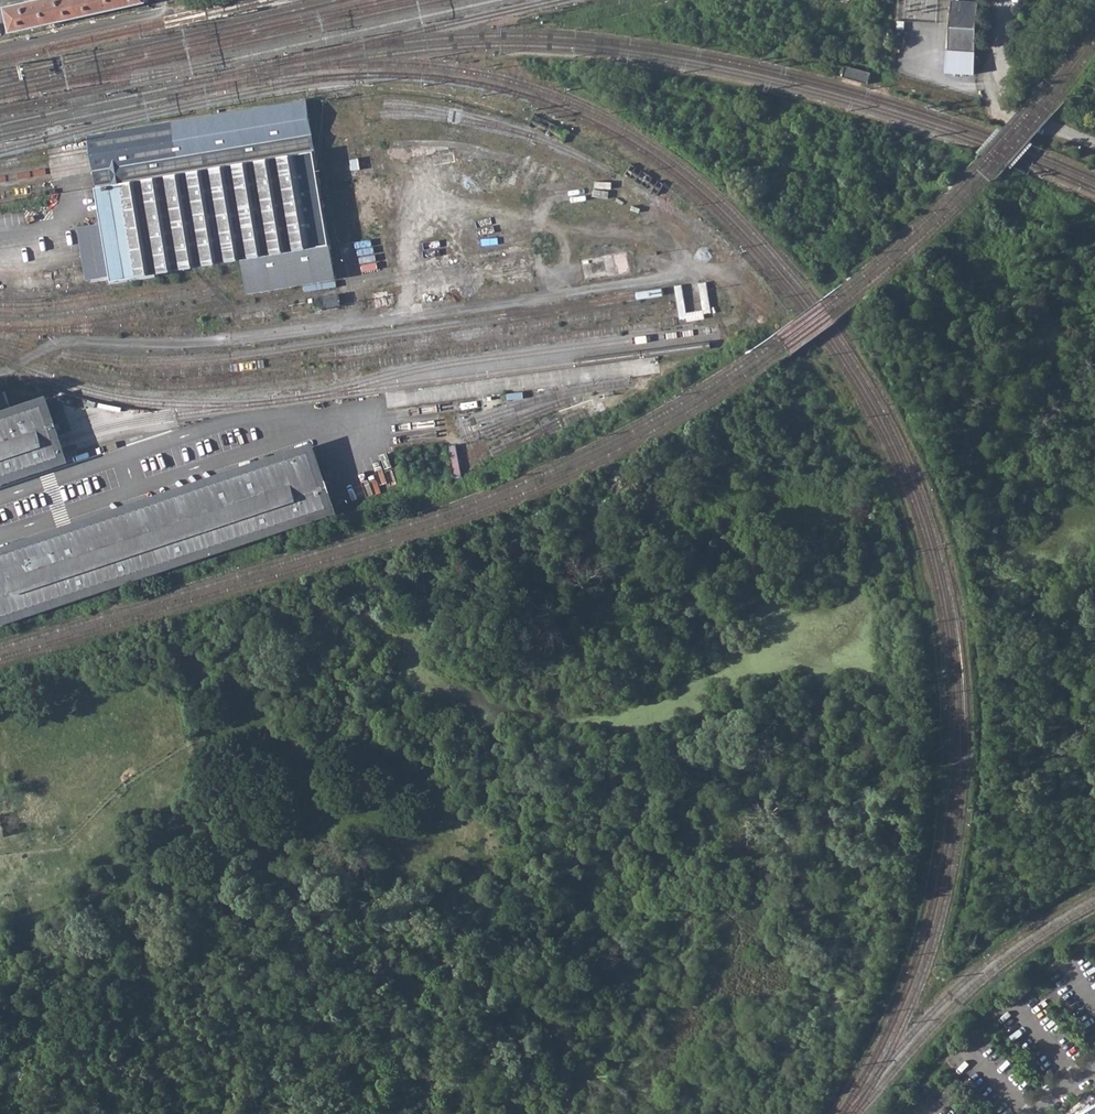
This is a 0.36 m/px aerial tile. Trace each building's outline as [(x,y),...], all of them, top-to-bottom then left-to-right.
[(15,23),(121,0),(10,0),(15,23)] [(978,4),(951,2),(949,26),(948,49),(975,50),(978,4)] [(871,72),(846,65),(843,76),(868,83),(871,72)] [(309,114),(307,101),(89,137),(92,152),(94,166),(96,179),(104,223),(79,227),(81,236),(84,257),(86,271),(88,280),(112,275),(113,280),(244,258),(246,272),(248,284),(249,293),(336,278),(335,270),(333,257),(329,233),(326,217),(323,201),(320,183),(314,142),(311,128),(309,114)] [(626,251),(580,259),(584,280),(630,272),(626,251)] [(445,298),(462,295),(459,279),(443,282),(445,298)] [(390,306),(388,291),(373,293),(375,308),(390,306)] [(339,294),(322,297),(324,309),(341,306),(339,294)] [(308,311),(306,299),(290,302),(292,313),(308,311)] [(264,310),(239,314),(240,321),(265,317),(264,310)] [(231,320),(230,312),(209,315),(210,323),(231,320)] [(0,415),(0,476),(65,454),(60,440),(47,400),(0,415)] [(0,544),(0,625),(338,514),(315,441),(0,544)] [(958,957),(948,952),(945,960),(954,964),(958,957)] [(1093,1103),(1087,1108),(1080,1113),(1079,1113),(1094,1113),(1094,1102),(1093,1103)]
